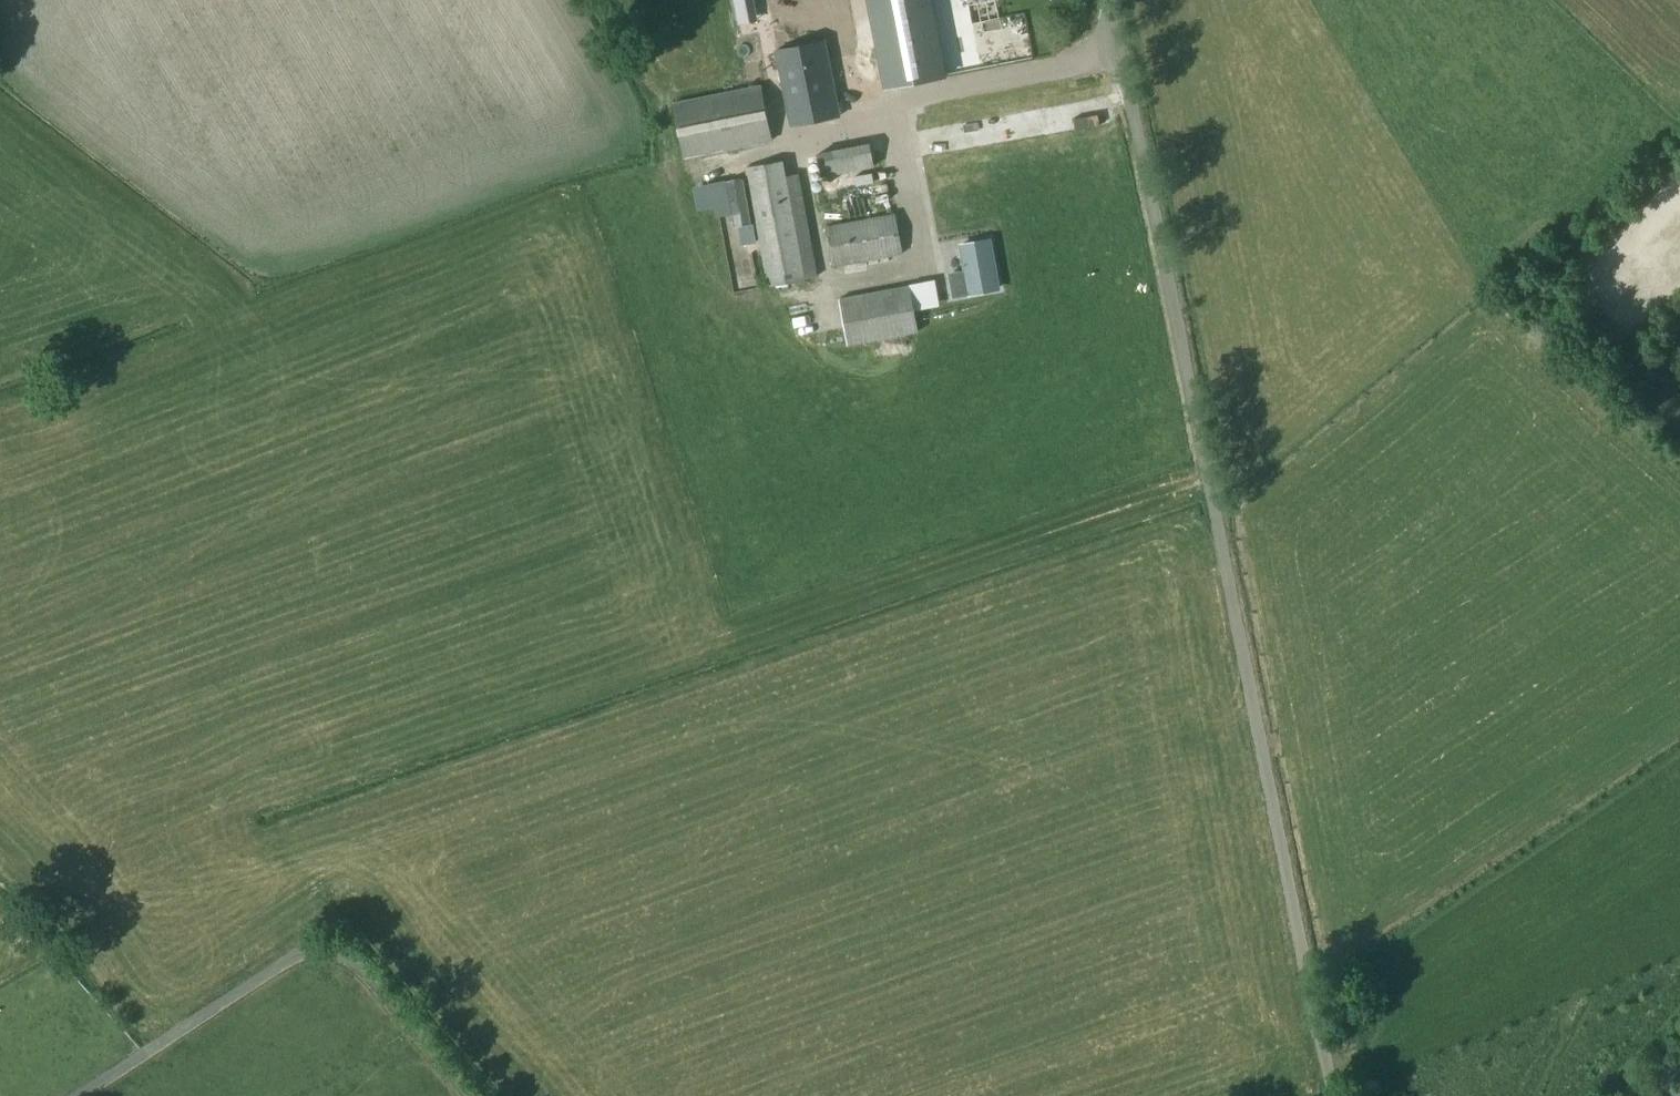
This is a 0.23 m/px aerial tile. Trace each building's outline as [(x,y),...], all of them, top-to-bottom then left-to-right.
[(931,0),(867,0),(884,88),(945,76),(931,0)] [(854,106),(877,100),(860,32),(837,38),(854,106)] [(776,51),(791,126),(840,117),(824,42),(776,51)] [(673,103),(684,160),(773,142),(763,85),(673,103)] [(822,177),(874,167),(869,144),(818,153),(822,177)] [(805,281),(805,279),(817,277),(799,175),(787,177),(785,161),(749,167),(770,287),(805,281)] [(751,224),(743,179),(725,182),(731,214),(733,227),(751,224)] [(825,228),(832,269),(903,255),(895,214),(825,228)] [(998,289),(989,240),(961,245),(966,275),(950,278),(953,297),(998,289)] [(849,347),(919,333),(909,287),(840,301),(849,347)]
